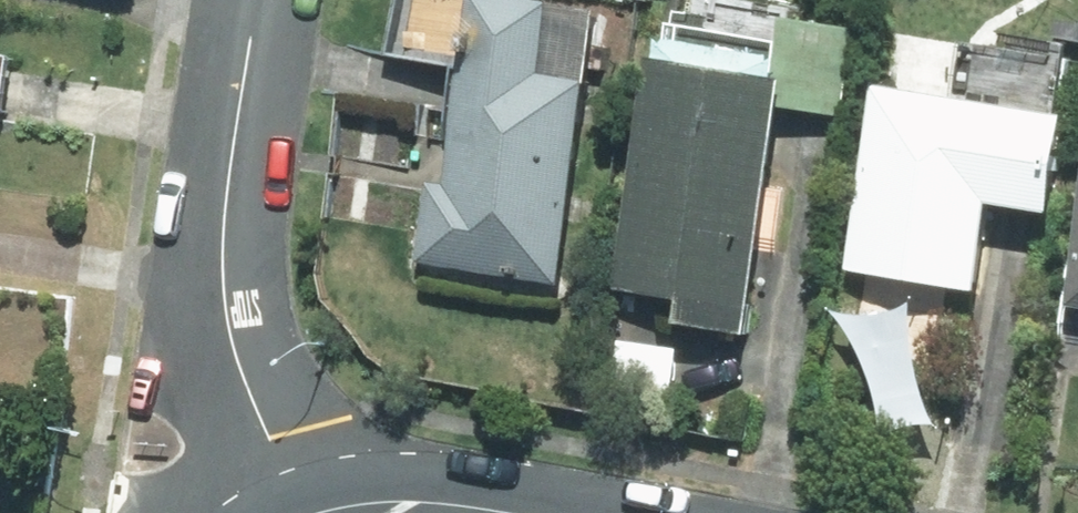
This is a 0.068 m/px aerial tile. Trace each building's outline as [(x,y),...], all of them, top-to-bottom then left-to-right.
[(413,261),(551,280),(588,13),(494,0),(468,0),(442,186),(424,184),(413,261)] [(775,79),(769,79),(778,18),(780,6),(736,0),(687,0),(685,13),(671,11),(669,23),(663,23),(661,33),(651,32),(614,287),(677,296),(673,320),(737,329),(749,248),(774,252),(783,186),(760,182),(772,104),(775,79)] [(775,79),(772,104),(835,113),(847,27),(778,18),(769,79),(775,79)] [(1043,212),(1058,114),(1053,113),(1062,53),(998,43),(997,55),(959,49),(951,98),(871,86),(842,269),(969,289),(982,202),(1043,212)] [(1066,304),(1077,306),(1077,232),(1066,304)] [(673,349),(606,340),(601,381),(667,389),(673,349)]
